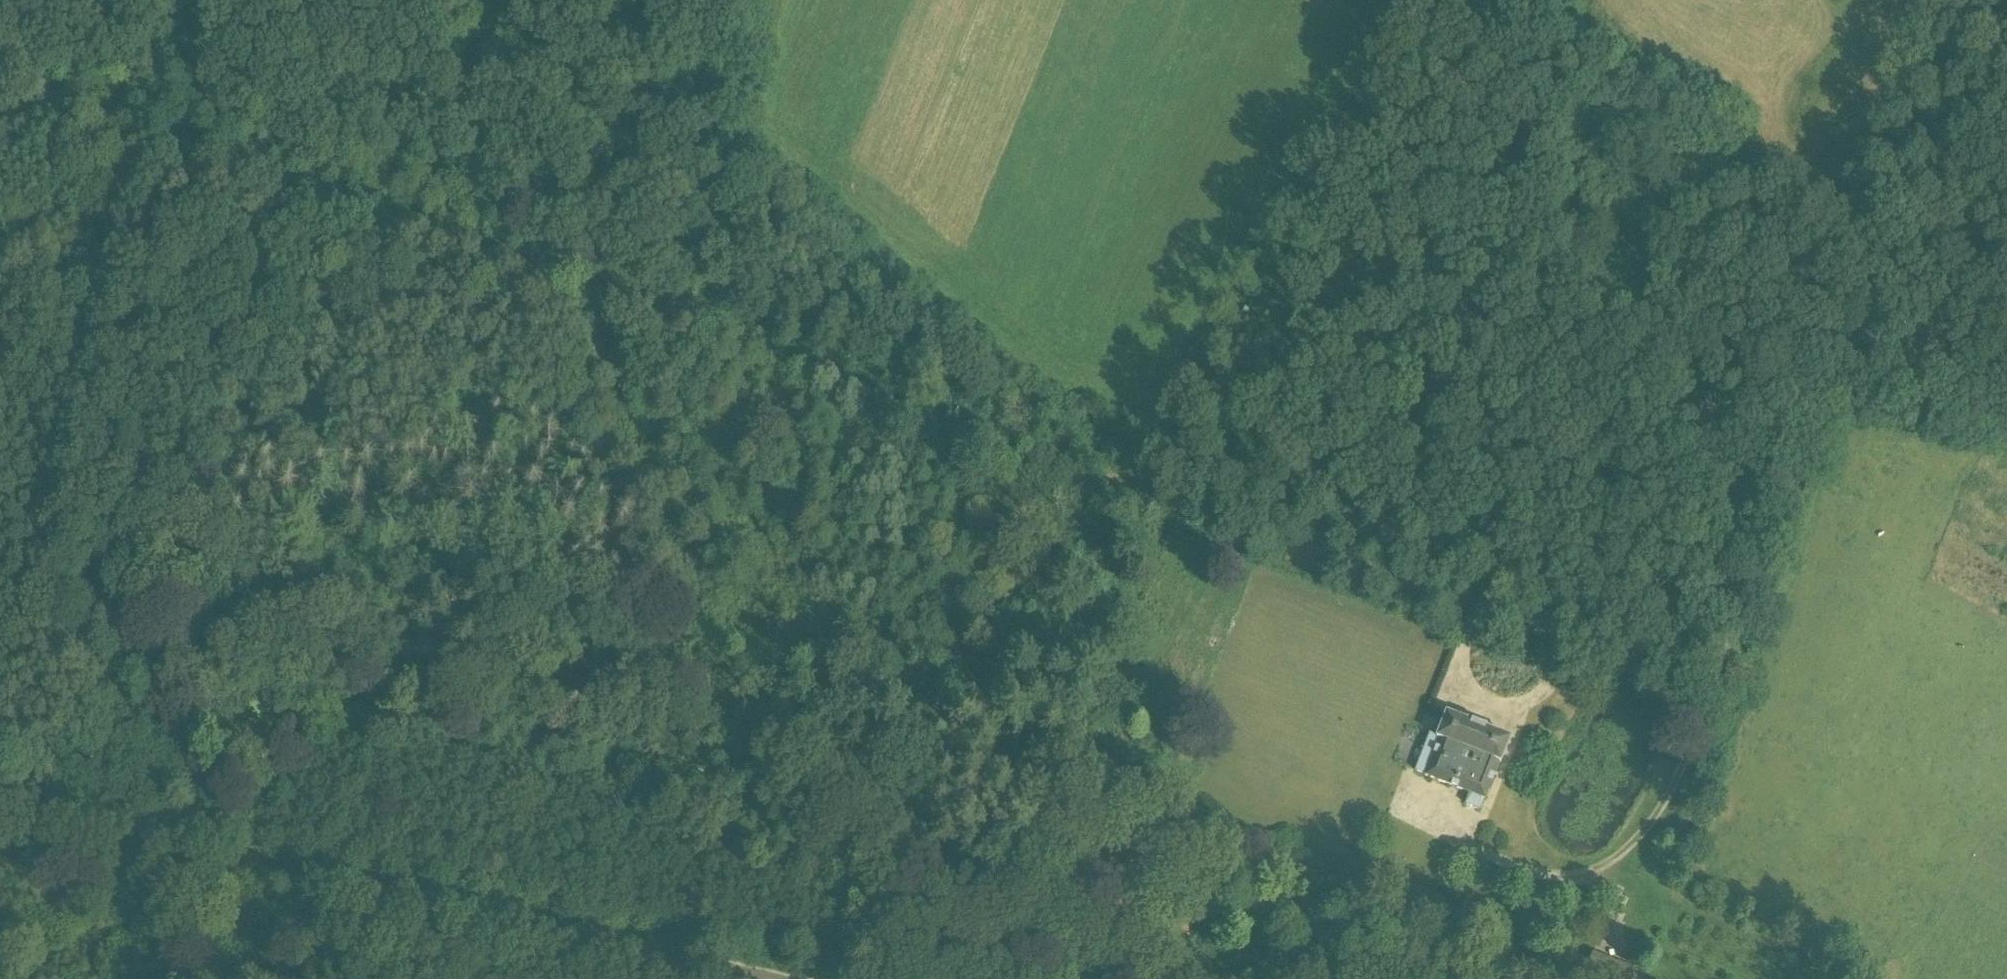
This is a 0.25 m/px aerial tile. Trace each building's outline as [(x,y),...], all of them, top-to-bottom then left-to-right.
[(1470,793),(1465,804),(1480,810),(1484,799),(1485,799),(1499,762),(1500,763),(1510,738),(1446,713),(1437,737),(1430,734),(1416,770),(1426,774),(1426,776),(1470,793)]
